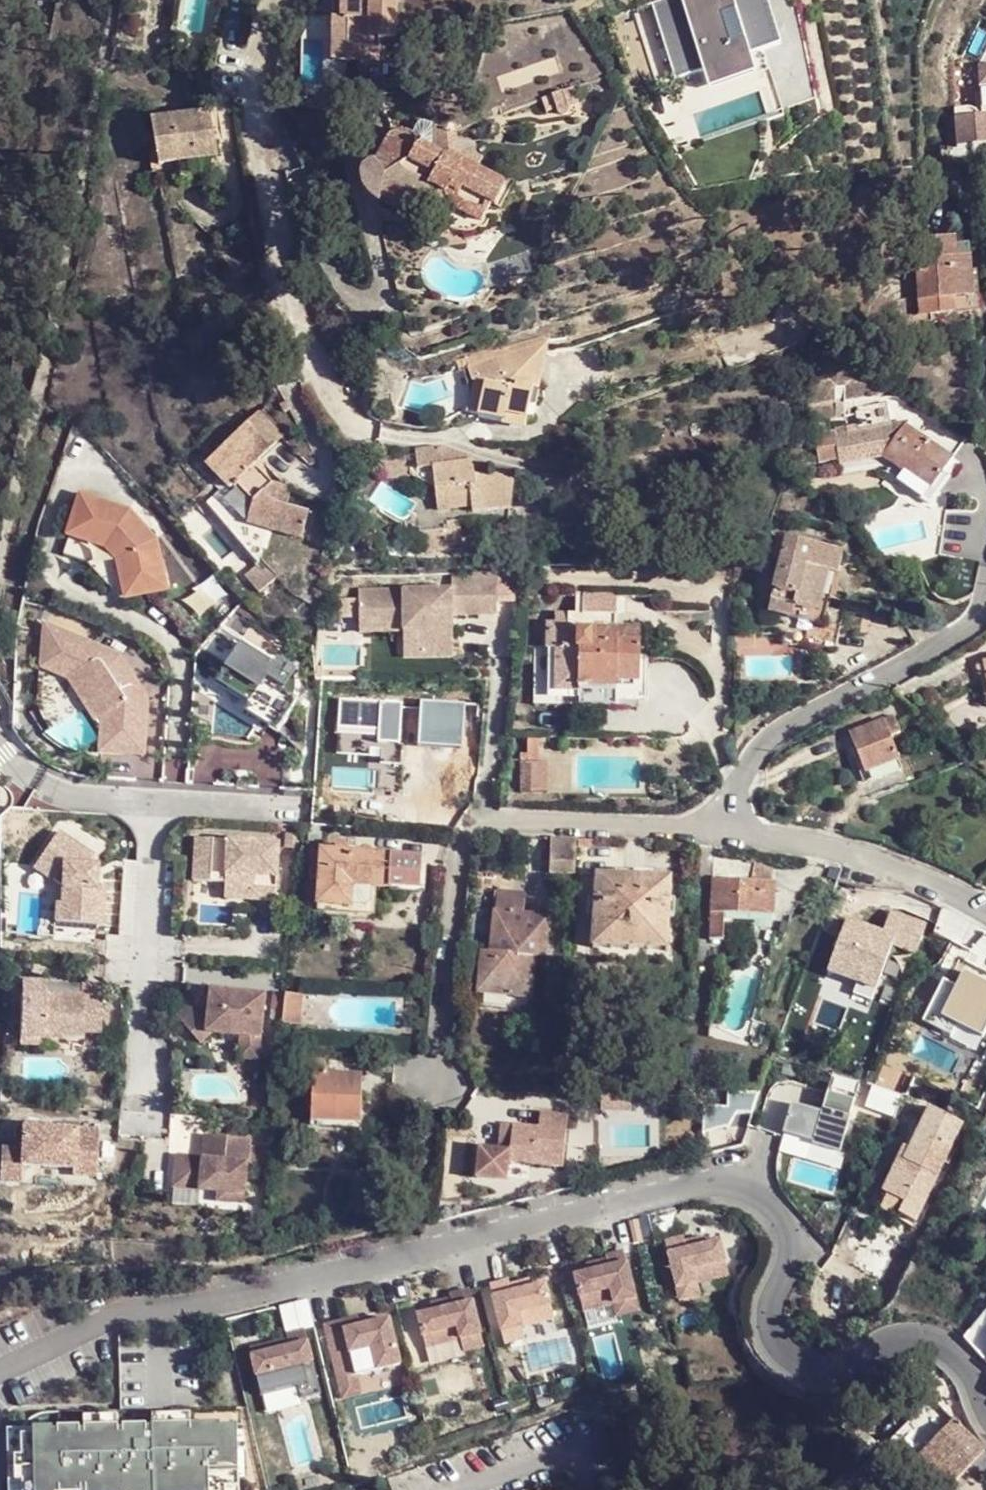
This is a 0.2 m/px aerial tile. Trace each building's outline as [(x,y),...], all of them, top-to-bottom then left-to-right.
[(339,18),(330,18),(329,50),(341,49),(340,58),(378,57),(378,40),(396,40),(397,1),(370,0),(340,0),(339,18)] [(340,0),(331,0),(330,18),(339,18),(340,0)] [(752,0),(666,0),(662,1),(702,141),(787,115),(752,0)] [(636,9),(610,17),(667,111),(636,9)] [(341,49),(329,50),(329,64),(378,64),(378,57),(340,58),(341,49)] [(980,67),(982,119),(956,120),(956,148),(983,147),(985,147),(985,67),(980,67)] [(217,157),(210,110),(148,119),(157,167),(217,157)] [(407,134),(452,148),(446,130),(412,120),(407,134)] [(434,186),(441,188),(452,148),(407,134),(398,135),(391,137),(385,140),(382,144),(374,165),(380,173),(390,179),(390,180),(393,182),(404,186),(426,193),(429,193),(433,191),(434,186)] [(452,148),(441,188),(442,188),(449,194),(455,201),(459,204),(487,213),(493,195),(497,196),(504,173),(456,157),(452,148)] [(380,173),(374,165),(369,165),(365,168),(362,173),(361,178),(360,184),(363,191),(367,197),(374,200),(384,201),(390,180),(390,179),(380,173)] [(422,207),(426,193),(404,186),(393,182),(390,180),(384,201),(422,207)] [(968,300),(966,248),(949,248),(948,238),(914,240),(917,301),(968,300)] [(478,415),(529,425),(533,404),(540,395),(550,353),(547,349),(538,347),(469,368),(473,383),(486,384),(478,415)] [(282,436),(257,411),(209,464),(233,488),(238,483),(257,500),(254,509),(251,518),(272,525),(270,530),(303,539),(310,510),(288,504),(291,495),(279,492),(272,484),(273,482),(255,464),(282,436)] [(933,491),(943,475),(968,439),(947,425),(920,437),(905,426),(907,421),(835,434),(840,458),(890,448),(883,459),(895,468),(900,472),(903,469),(933,491)] [(432,466),(436,489),(439,511),(473,506),(474,512),(509,508),(515,466),(474,473),(473,458),(437,446),(415,451),(415,454),(417,468),(432,466)] [(890,448),(840,458),(843,472),(878,468),(889,476),(895,468),(883,459),(890,448)] [(415,475),(436,489),(432,466),(417,468),(415,454),(388,459),(390,478),(415,475)] [(951,480),(943,475),(933,491),(903,469),(900,472),(895,468),(889,476),(933,505),(951,480)] [(292,487),(273,482),(272,484),(279,492),(291,495),(292,487)] [(257,500),(238,483),(233,488),(254,509),(257,500)] [(87,566),(124,603),(128,598),(166,590),(155,543),(129,515),(82,501),(64,558),(87,566)] [(449,523),(447,513),(417,517),(422,553),(456,550),(455,545),(463,545),(461,521),(449,523)] [(272,525),(251,518),(249,525),(270,530),(272,525)] [(788,552),(791,541),(782,537),(779,550),(788,552)] [(822,597),(835,601),(847,557),(791,541),(788,552),(784,563),(769,615),(794,623),(798,609),(816,614),(822,597)] [(776,560),(784,563),(788,552),(779,550),(776,560)] [(262,564),(249,575),(264,592),(282,575),(273,564),(267,570),(262,564)] [(464,572),(453,571),(453,588),(498,588),(498,569),(464,572)] [(499,615),(498,588),(453,588),(360,590),(361,619),(380,619),(380,624),(404,625),(405,632),(421,632),(421,650),(427,649),(427,660),(455,661),(454,616),(499,615)] [(825,632),(835,601),(822,597),(816,614),(798,609),(794,623),(825,632)] [(361,634),(405,634),(405,632),(404,625),(380,624),(380,619),(361,619),(361,634)] [(640,688),(643,635),(615,632),(615,635),(579,631),(580,627),(548,625),(546,650),(560,650),(557,693),(581,695),(582,690),(617,694),(617,687),(640,688)] [(42,627),(41,661),(78,676),(101,715),(100,731),(98,750),(141,753),(145,697),(137,696),(113,664),(116,656),(42,627)] [(405,660),(427,660),(427,649),(421,650),(421,632),(405,632),(405,634),(405,660)] [(145,697),(116,656),(113,664),(137,696),(145,697)] [(78,676),(41,661),(40,668),(68,679),(100,731),(101,715),(78,676)] [(850,734),(863,774),(898,761),(884,721),(850,734)] [(525,763),(538,764),(539,738),(527,738),(525,763)] [(898,761),(863,774),(868,785),(903,774),(898,761)] [(549,764),(538,764),(525,763),(519,763),(518,795),(546,796),(549,764)] [(94,857),(57,832),(32,869),(62,889),(61,905),(56,905),(55,924),(101,926),(103,890),(95,889),(97,866),(88,866),(94,857)] [(576,840),(550,839),(549,865),(574,865),(576,840)] [(195,883),(226,885),(255,885),(254,901),(276,902),(279,844),(197,841),(195,883)] [(694,845),(676,845),(675,852),(694,853),(694,846),(694,845)] [(390,887),(391,856),(322,853),(322,854),(321,878),(320,906),(351,908),(352,889),(390,890),(390,887)] [(308,877),(321,878),(322,854),(309,854),(308,877)] [(423,858),(391,856),(390,887),(421,888),(423,858)] [(712,862),(711,883),(752,885),(752,864),(712,862)] [(752,864),(752,885),(769,885),(770,864),(752,864)] [(666,953),(670,880),(595,876),(592,948),(666,953)] [(708,916),(725,917),(772,919),(773,885),(769,885),(752,885),(711,883),(708,916)] [(820,884),(808,894),(818,904),(829,894),(820,884)] [(226,885),(225,900),(254,901),(255,885),(226,885)] [(490,958),(534,961),(535,944),(545,946),(547,921),(523,919),(525,897),(496,894),(490,958)] [(724,940),(725,917),(708,916),(707,939),(724,940)] [(531,997),(534,961),(490,958),(490,959),(490,970),(480,970),(478,994),(497,995),(520,997),(531,997)] [(490,970),(490,959),(481,958),(480,970),(490,970)] [(47,983),(24,982),(20,1045),(43,1046),(43,1038),(62,1039),(63,1034),(101,1036),(104,987),(83,986),(83,996),(56,994),(56,999),(46,998),(46,993),(47,983)] [(197,1002),(178,1018),(202,1046),(212,1035),(241,1038),(262,1039),(263,1019),(265,997),(212,992),(210,1010),(203,1009),(197,1002)] [(497,995),(478,994),(477,1009),(496,1010),(497,995)] [(302,996),(286,995),(284,1014),(300,1017),(302,996)] [(519,1012),(520,997),(497,995),(496,1010),(519,1012)] [(284,1014),(283,1024),(299,1026),(300,1017),(284,1014)] [(239,1060),(259,1062),(262,1039),(241,1038),(239,1060)] [(359,1123),(359,1079),(312,1079),(312,1123),(359,1123)] [(825,1084),(817,1111),(788,1103),(778,1136),(838,1153),(856,1093),(825,1084)] [(609,1094),(601,1093),(601,1110),(609,1109),(609,1094)] [(630,1094),(609,1094),(609,1109),(630,1110),(630,1094)] [(926,1110),(906,1151),(899,1162),(893,1158),(875,1193),(899,1206),(895,1213),(909,1221),(958,1127),(926,1110)] [(560,1169),(566,1119),(540,1116),(539,1131),(502,1127),(499,1152),(509,1154),(508,1162),(560,1169)] [(178,1158),(176,1176),(202,1178),(200,1191),(220,1194),(219,1202),(244,1205),(251,1142),(207,1137),(204,1160),(178,1158)] [(99,1144),(24,1139),(22,1162),(2,1161),(0,1192),(0,1193),(21,1194),(22,1179),(73,1182),(72,1189),(96,1190),(99,1144)] [(899,1162),(906,1151),(899,1147),(893,1158),(899,1162)] [(202,1178),(176,1176),(175,1189),(200,1191),(202,1178)] [(899,1206),(875,1193),(865,1210),(904,1231),(909,1221),(895,1213),(899,1206)] [(694,1282),(727,1274),(717,1232),(660,1245),(674,1303),(697,1297),(694,1282)] [(614,1304),(616,1316),(639,1312),(629,1256),(573,1266),(581,1310),(614,1304)] [(525,1341),(523,1323),(555,1320),(551,1278),(493,1284),(498,1344),(525,1341)] [(418,1302),(426,1358),(484,1351),(477,1295),(418,1302)] [(360,1315),(323,1323),(340,1400),(363,1395),(358,1374),(404,1363),(394,1317),(362,1324),(360,1315)] [(312,1335),(250,1340),(255,1395),(298,1392),(299,1399),(317,1397),(312,1335)] [(407,1364),(361,1376),(365,1392),(411,1380),(407,1364)] [(240,1423),(118,1426),(118,1423),(9,1425),(10,1489),(226,1489),(225,1477),(241,1477),(240,1423)] [(948,1467),(959,1479),(984,1453),(953,1423),(916,1461),(936,1480),(948,1467)] [(936,1480),(947,1489),(948,1489),(959,1479),(948,1467),(936,1480)]
